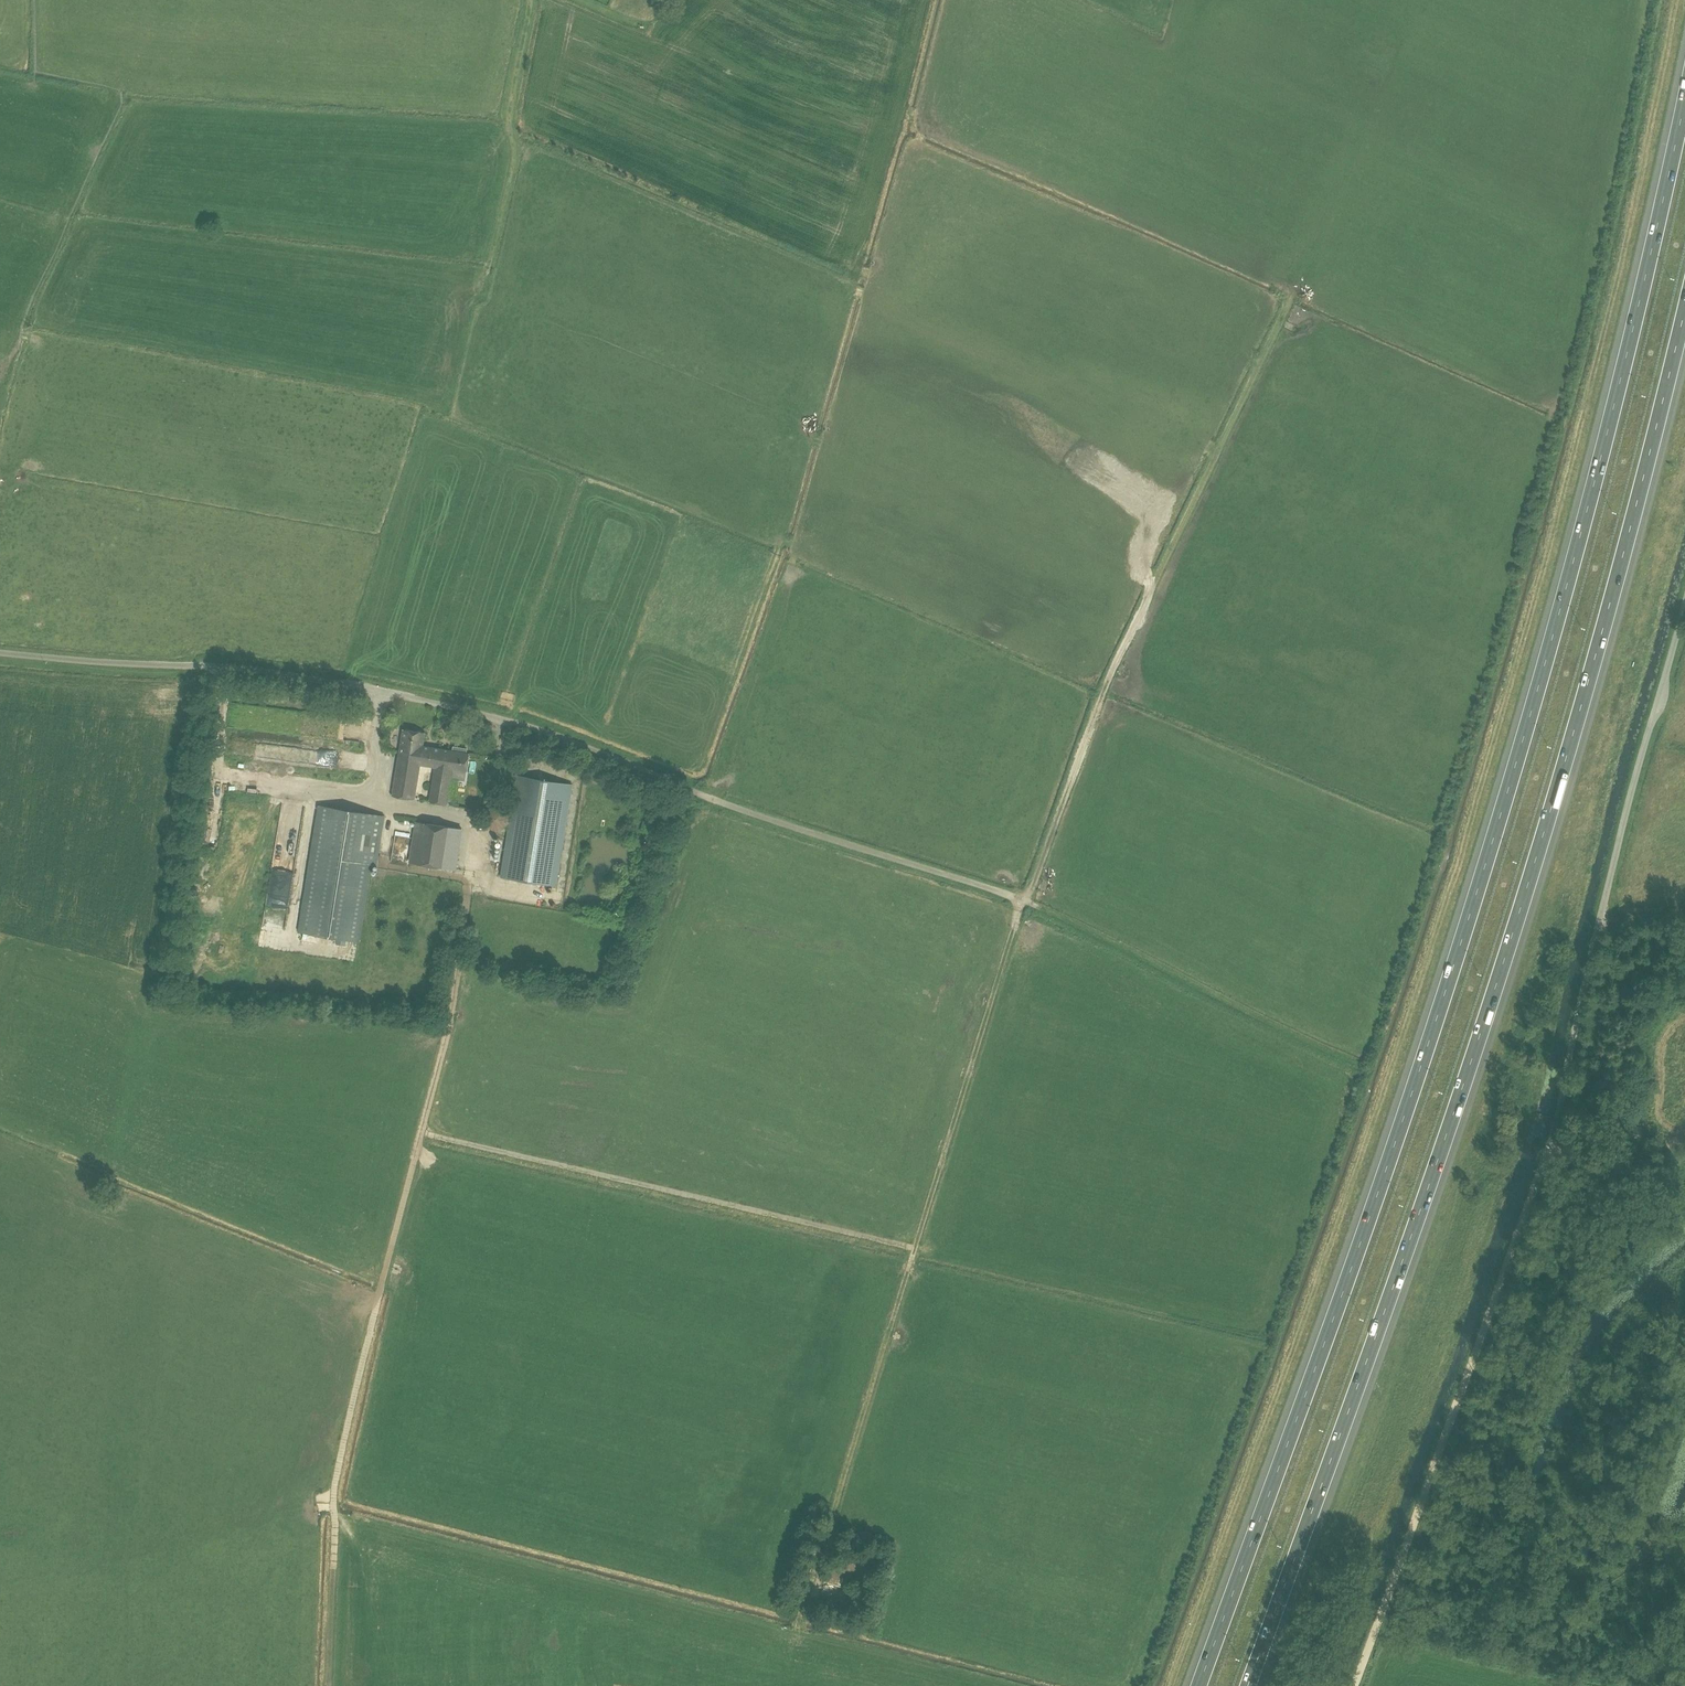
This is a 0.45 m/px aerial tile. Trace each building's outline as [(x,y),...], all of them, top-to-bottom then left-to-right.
[(429,801),(448,804),(453,770),(467,773),(470,752),(423,744),(425,732),(403,728),(392,795),(415,799),(420,764),(434,767),(429,801)] [(518,774),(500,876),(555,886),(572,784),(518,774)] [(375,863),(377,851),(383,814),(318,803),(296,929),(357,939),(370,862),(375,863)] [(415,820),(409,862),(447,868),(454,827),(415,820)]
